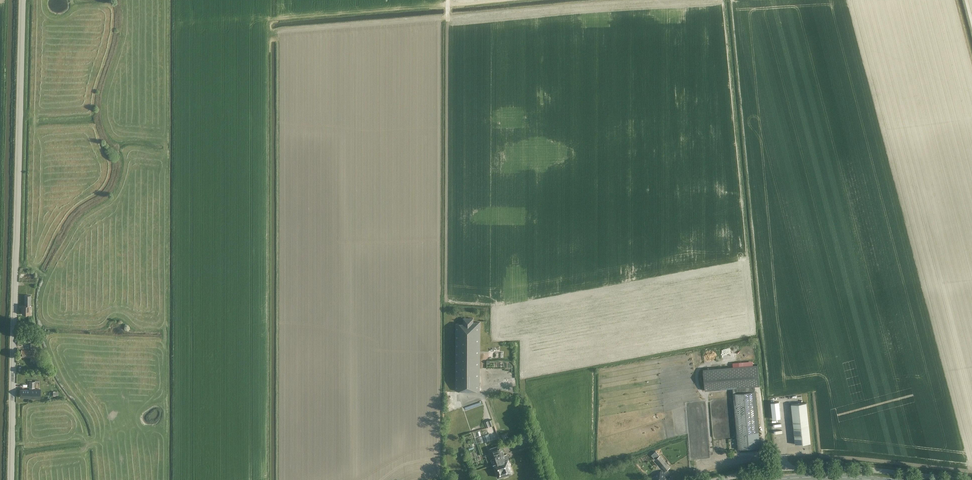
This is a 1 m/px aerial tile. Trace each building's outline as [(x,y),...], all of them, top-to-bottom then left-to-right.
[(30,305),(31,305),(31,295),(24,295),(24,305),(22,305),(22,314),(30,314),(30,305)] [(480,328),(480,322),(473,322),(473,318),(463,318),(463,323),(456,323),(455,391),(479,391),(480,328)] [(21,350),(21,357),(30,357),(30,361),(34,361),(34,363),(38,363),(38,357),(35,357),(35,350),(21,350)] [(760,447),(754,386),(759,385),(758,364),(703,369),(704,390),(732,388),(738,449),(760,447)] [(20,389),(20,397),(29,397),(29,398),(38,398),(38,393),(39,389),(29,389),(29,390),(20,389)] [(771,402),(772,418),(780,418),(779,401),(771,402)] [(791,404),(795,444),(810,442),(806,402),(791,404)] [(485,422),(487,427),(494,424),(492,419),(485,422)] [(504,454),(501,444),(490,448),(494,459),(491,460),(493,464),(494,464),(498,477),(512,472),(508,459),(509,459),(507,453),(504,454)] [(660,455),(659,456),(655,452),(652,454),(656,459),(655,460),(665,471),(670,467),(660,455)] [(661,470),(651,478),(653,479),(668,479),(664,476),(666,475),(661,470)]
